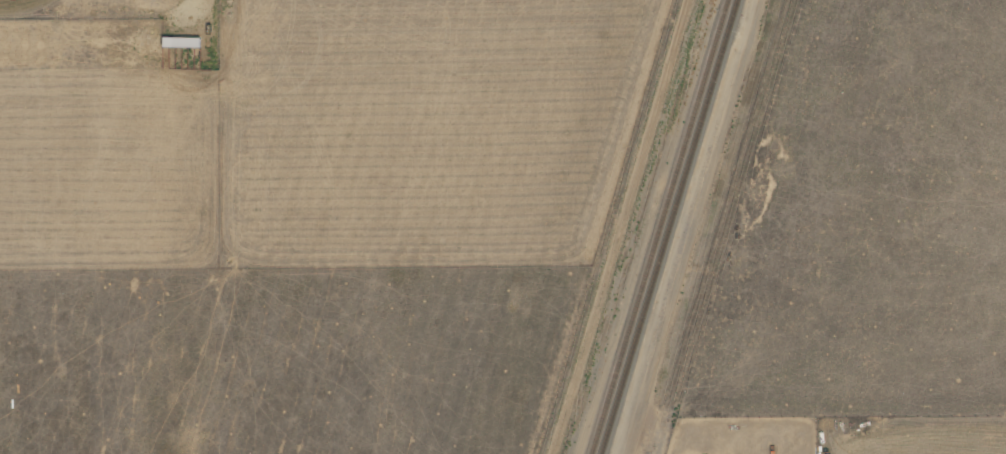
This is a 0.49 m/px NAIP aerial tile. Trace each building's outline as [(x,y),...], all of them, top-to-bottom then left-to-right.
[(165,48),(202,48),(203,38),(165,38),(165,48)]
